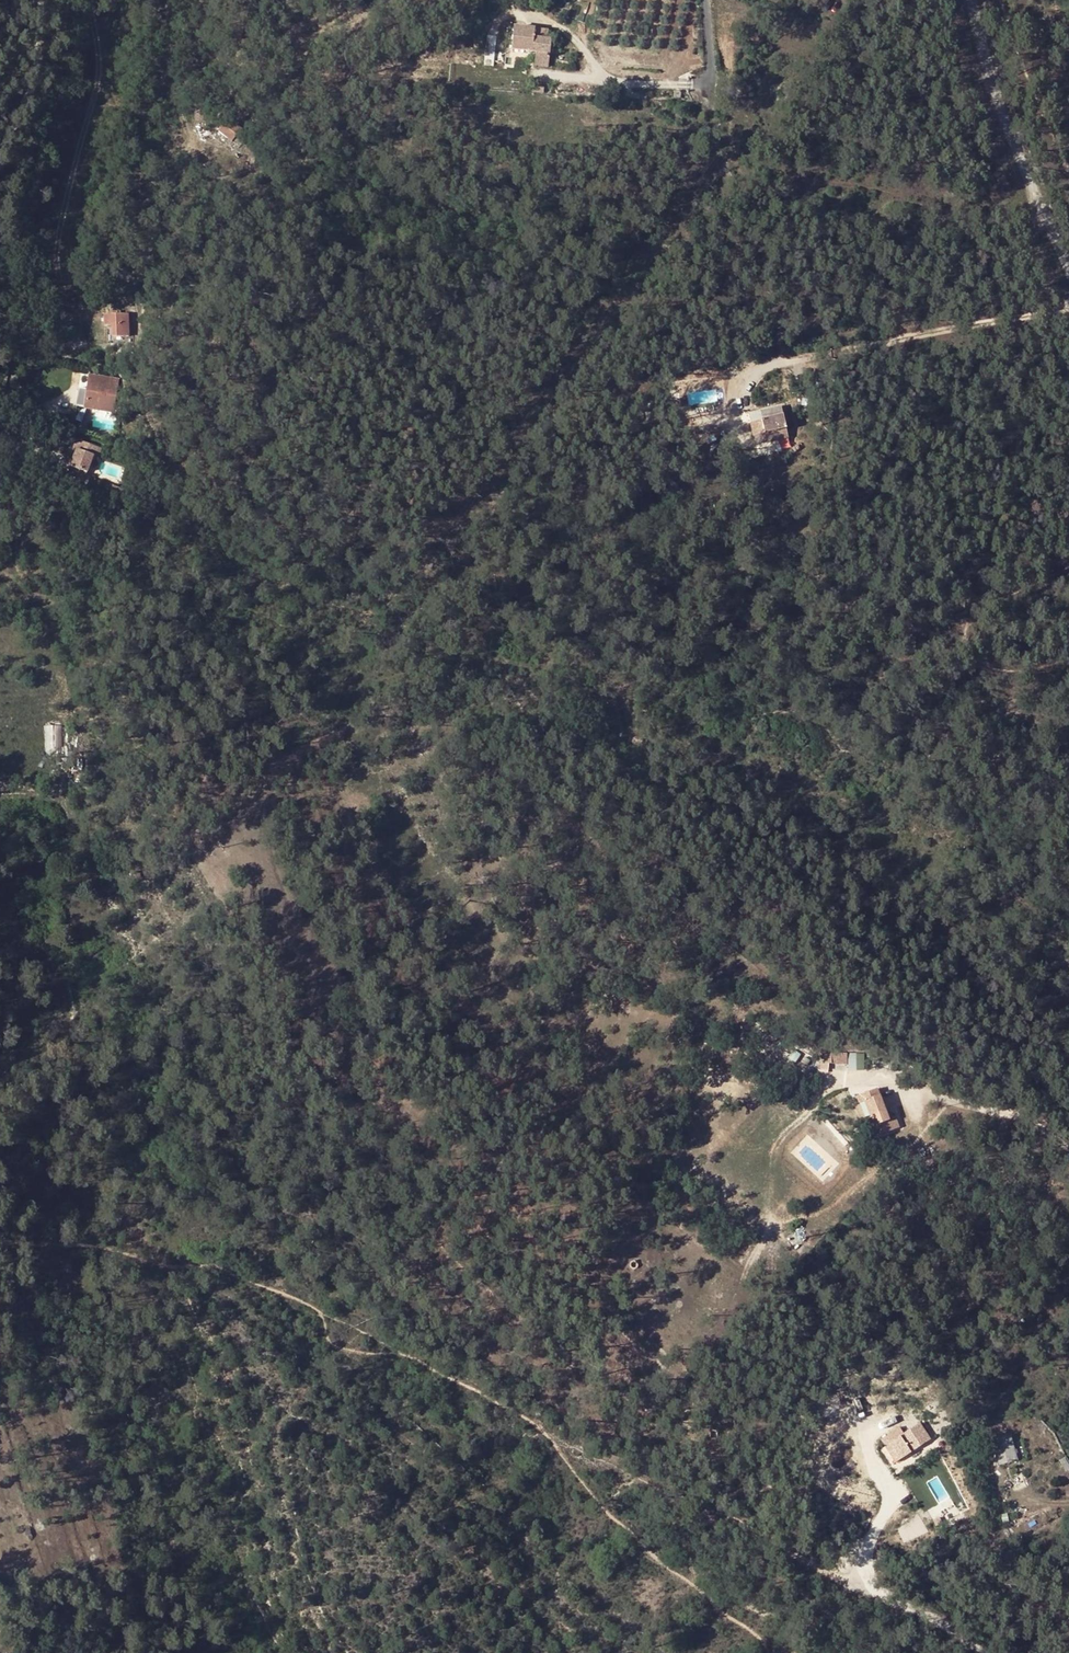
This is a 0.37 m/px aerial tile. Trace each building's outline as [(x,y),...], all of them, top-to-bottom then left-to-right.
[(1049,17),(1039,20),(1041,29),(1052,26),(1049,17)] [(546,40),(534,39),(534,30),(514,28),(512,51),(536,54),(535,67),(548,68),(551,40),(546,40)] [(546,40),(547,31),(534,30),(534,39),(546,40)] [(240,130),(227,120),(218,132),(230,142),(240,130)] [(127,316),(104,317),(104,327),(112,327),(112,337),(128,337),(127,316)] [(104,405),(103,413),(113,415),(119,381),(89,376),(85,403),(104,405)] [(104,405),(85,403),(84,410),(103,413),(104,405)] [(780,408),(761,412),(763,423),(752,425),(754,436),(765,434),(785,430),(780,408)] [(785,430),(765,434),(767,443),(787,438),(785,430)] [(72,449),(74,450),(66,476),(83,482),(92,456),(98,459),(101,451),(75,441),(72,449)] [(119,441),(112,444),(115,454),(123,452),(119,441)] [(111,485),(121,487),(121,479),(112,478),(111,485)] [(121,487),(111,485),(109,493),(116,493),(116,492),(120,492),(121,487)] [(964,608),(964,598),(952,599),(952,608),(964,608)] [(64,725),(45,725),(45,754),(65,754),(64,725)] [(140,880),(137,872),(129,874),(132,883),(140,880)] [(831,1056),(824,1056),(824,1063),(821,1063),(821,1070),(828,1070),(828,1066),(846,1066),(846,1055),(831,1055),(831,1056)] [(880,1125),(875,1127),(879,1137),(899,1129),(895,1119),(889,1121),(877,1090),(857,1098),(861,1107),(866,1120),(872,1118),(875,1116),(880,1125)] [(866,1120),(861,1107),(856,1109),(861,1122),(866,1120)] [(918,1417),(905,1423),(914,1445),(927,1440),(918,1417)] [(1000,1447),(993,1450),(998,1466),(1006,1463),(1007,1466),(1017,1463),(1009,1437),(998,1441),(1000,1447)] [(1060,1462),(1066,1472),(1068,1471),(1068,1465),(1066,1459),(1060,1462)]
